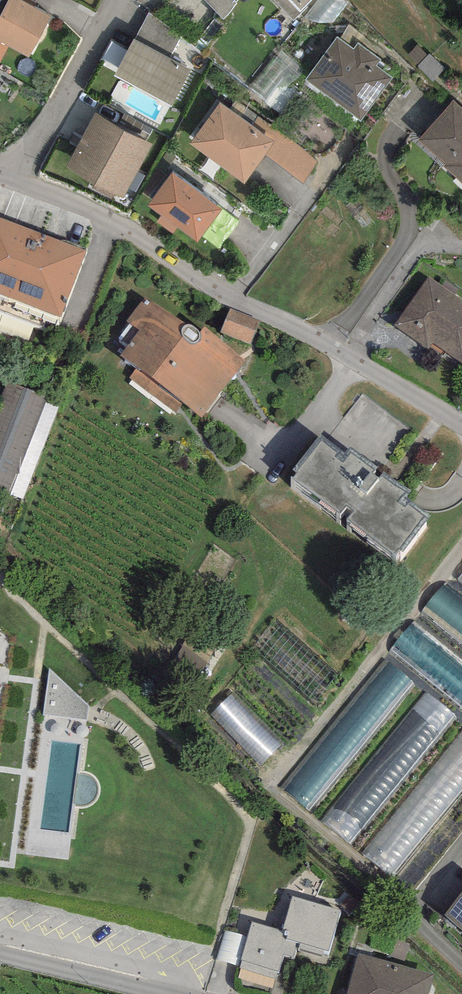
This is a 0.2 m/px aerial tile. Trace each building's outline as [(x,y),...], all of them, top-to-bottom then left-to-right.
[(0,10),(0,54),(5,44),(22,54),(45,14),(26,3),(28,0),(6,0),(0,10)] [(312,0),(277,0),(292,17),(312,0)] [(186,31),(152,11),(139,32),(135,30),(114,65),(171,99),(195,60),(176,49),(186,31)] [(389,73),(335,34),(301,80),(355,119),(389,73)] [(273,134),(219,94),(190,133),(244,173),(273,134)] [(453,101),(413,143),(461,189),(461,110),(453,101)] [(151,136),(93,105),(63,161),(121,192),(151,136)] [(222,200),(172,163),(147,197),(196,234),(222,200)] [(0,223),(0,297),(60,325),(86,256),(0,223)] [(422,287),(390,336),(457,380),(461,372),(461,313),(422,287)] [(243,370),(208,348),(147,306),(117,348),(126,353),(115,367),(195,426),(243,370)] [(258,329),(227,315),(216,345),(249,357),(258,329)] [(4,388),(0,399),(0,504),(21,511),(61,411),(4,388)] [(430,516),(326,439),(294,482),(398,559),(430,516)] [(277,788),(390,885),(461,801),(461,608),(444,593),(277,788)] [(203,680),(212,664),(187,649),(177,664),(203,680)] [(50,680),(49,725),(73,726),(73,737),(92,737),(92,680),(50,680)] [(239,695),(216,716),(266,769),(289,748),(239,695)] [(446,917),(461,929),(461,897),(446,917)] [(284,938),(247,928),(234,973),(255,979),(254,984),(271,988),(278,963),(288,966),(293,951),(282,948),(284,938)] [(360,956),(347,993),(427,993),(432,980),(360,956)]
